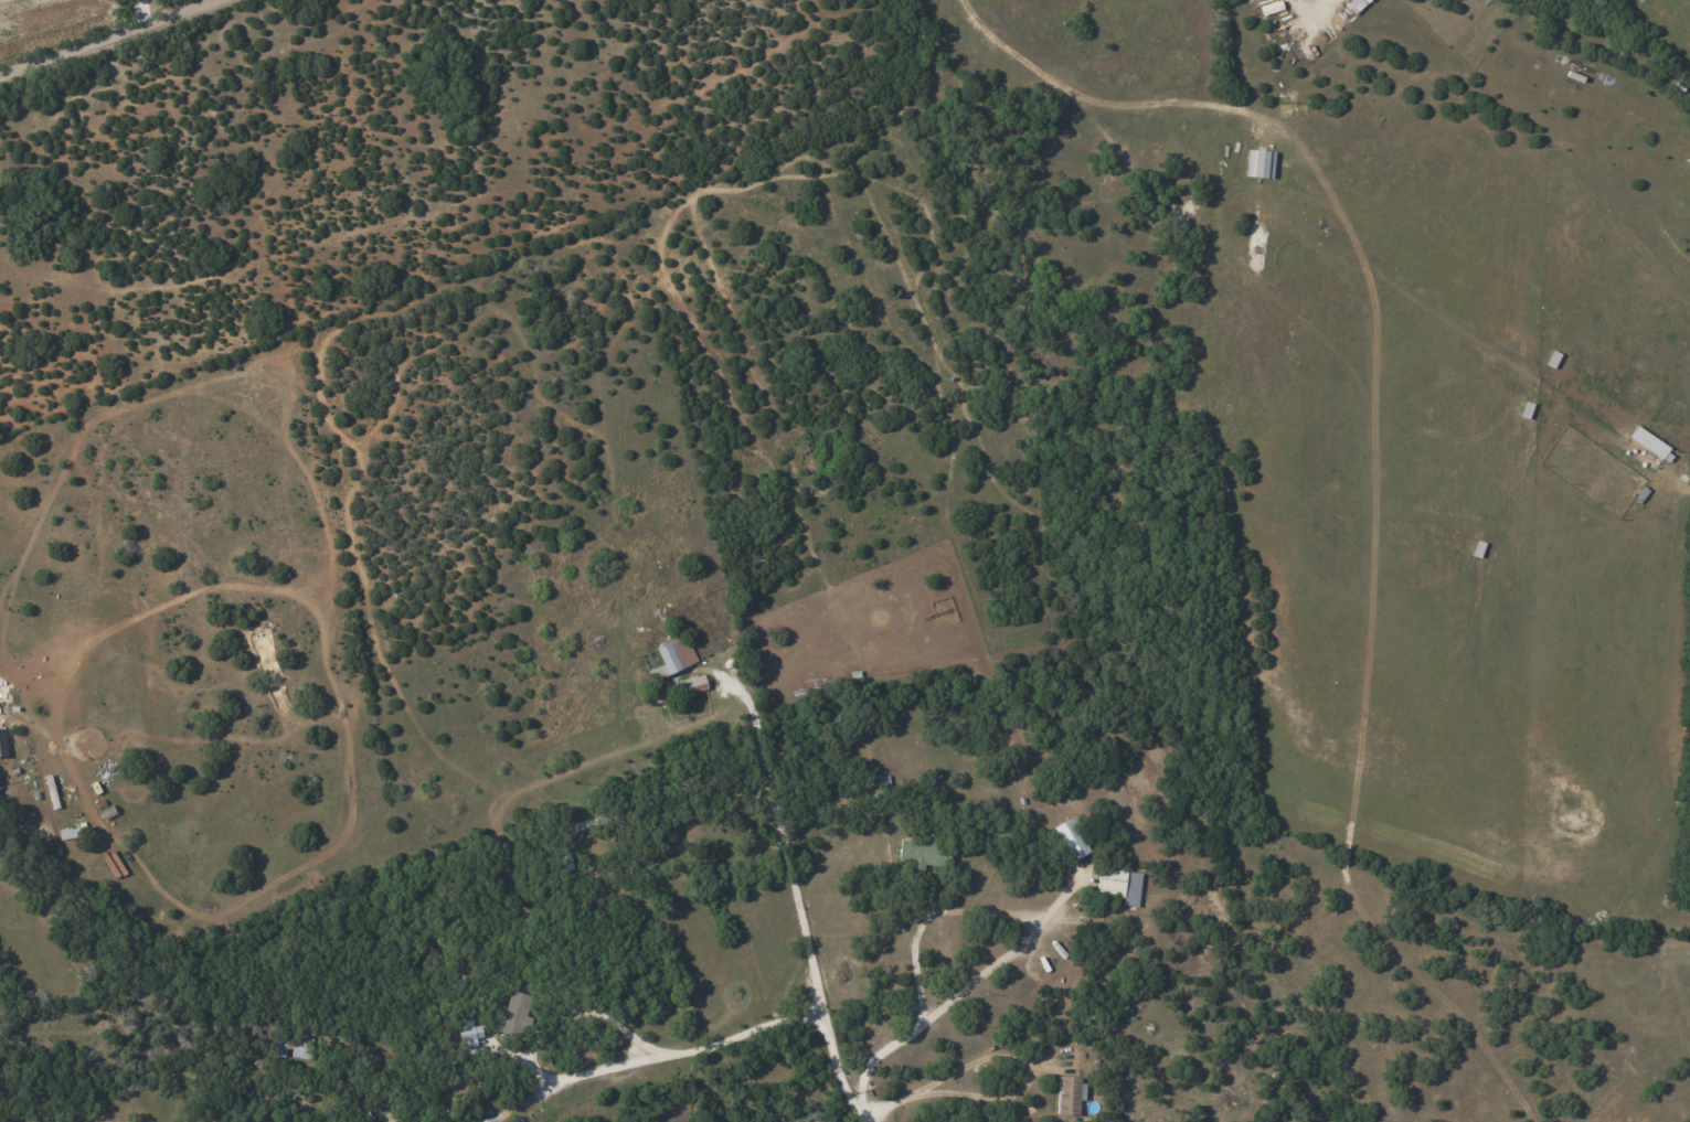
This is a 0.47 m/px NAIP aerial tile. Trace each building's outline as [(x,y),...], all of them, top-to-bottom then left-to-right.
[(1271,177),(1273,151),(1246,150),(1245,176),(1271,177)] [(1666,463),(1673,452),(1634,425),(1627,436),(1666,463)] [(655,648),(662,664),(647,670),(652,681),(697,661),(685,634),(655,648)] [(1070,860),(1086,852),(1070,818),(1054,826),(1070,860)] [(898,839),(897,861),(909,861),(909,869),(923,869),(923,865),(948,866),(948,848),(932,847),(932,840),(898,839)] [(1121,905),(1137,906),(1140,872),(1098,868),(1096,895),(1121,897),(1121,905)] [(503,1016),(500,1015),(495,1031),(521,1039),(534,996),(511,989),(503,1016)] [(455,1022),(460,1046),(483,1041),(478,1017),(455,1022)] [(272,1055),(287,1057),(287,1056),(311,1058),(313,1040),(275,1035),(272,1055)] [(1077,1115),(1078,1099),(1082,1100),(1082,1076),(1057,1075),(1056,1114),(1077,1115)]
